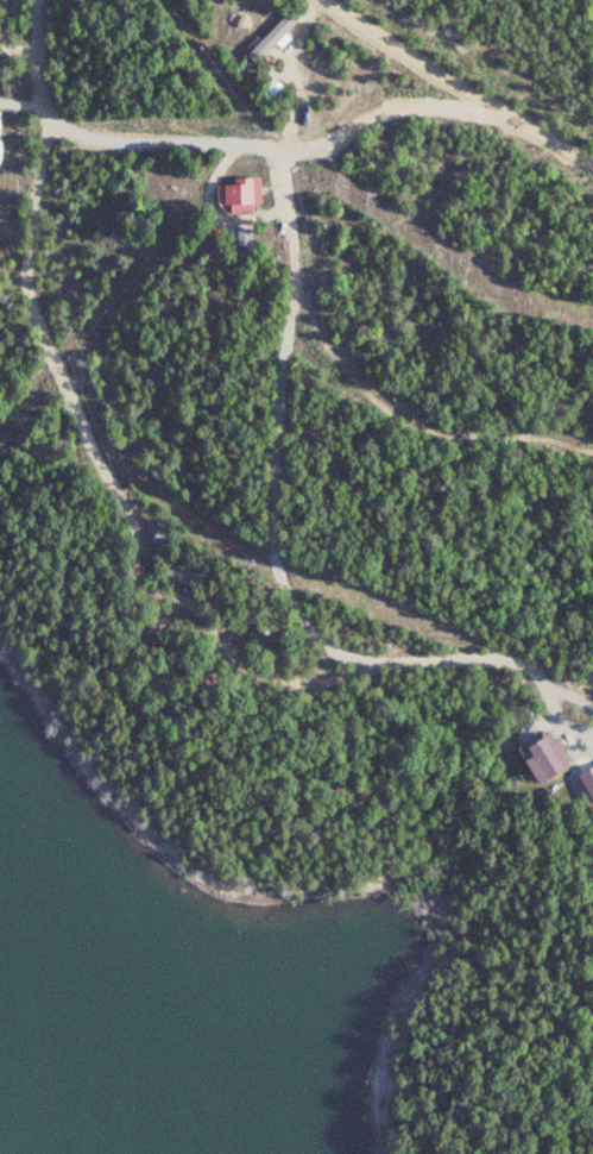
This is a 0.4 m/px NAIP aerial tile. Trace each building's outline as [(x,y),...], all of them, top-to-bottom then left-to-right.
[(275,94),(283,83),(274,76),(266,87),(275,94)] [(233,210),(254,209),(254,201),(263,201),(262,174),(246,175),(246,181),(226,182),(227,202),(233,202),(233,210)] [(543,782),(573,763),(559,740),(556,742),(551,732),(530,745),(535,754),(528,759),(543,782)] [(592,798),(592,765),(579,772),(592,798)]
